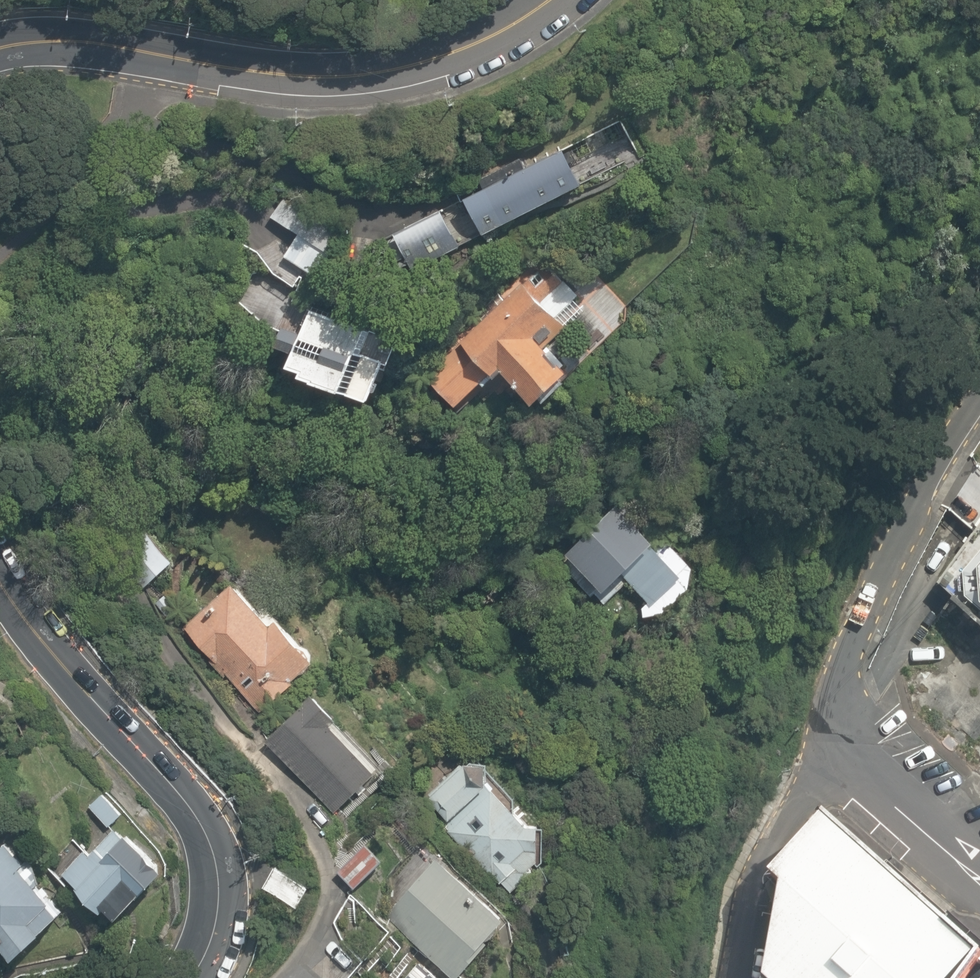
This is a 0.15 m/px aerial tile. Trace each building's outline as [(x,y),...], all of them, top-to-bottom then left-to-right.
[(455,187),(479,237),(582,188),(558,138),(455,187)] [(296,239),(284,258),(324,283),(355,234),(288,192),(269,222),(296,239)] [(440,210),(384,244),(406,280),(462,246),(440,210)] [(554,348),(572,330),(525,284),(425,386),(462,422),(497,387),(537,426),(584,378),(554,348)] [(397,342),(318,310),(290,379),(382,417),(397,342)] [(660,616),(692,581),(608,503),(562,552),(608,596),(622,581),(660,616)] [(955,599),(979,621),(979,515),(934,579),(950,592),(948,594),(955,599)] [(147,590),(181,567),(165,544),(131,567),(147,590)] [(311,657),(237,584),(186,631),(261,711),(311,657)] [(389,767),(318,690),(272,738),(343,807),(389,767)] [(552,846),(474,754),(425,797),(519,897),(552,846)] [(104,796),(89,810),(108,831),(123,817),(104,796)] [(821,809),(768,867),(782,877),(762,977),(965,977),(979,957),(979,953),(821,809)] [(0,845),(0,951),(17,970),(73,919),(3,842),(0,845)] [(97,851),(91,857),(86,853),(62,879),(119,933),(167,882),(127,844),(110,863),(97,851)] [(341,869),(356,893),(383,877),(368,853),(341,869)] [(520,916),(442,856),(399,918),(469,977),(520,916)] [(277,868),(261,891),(302,920),(318,897),(277,868)] [(300,966),(313,977),(371,977),(375,973),(329,933),(300,966)] [(406,977),(441,977),(421,961),(406,977)]
